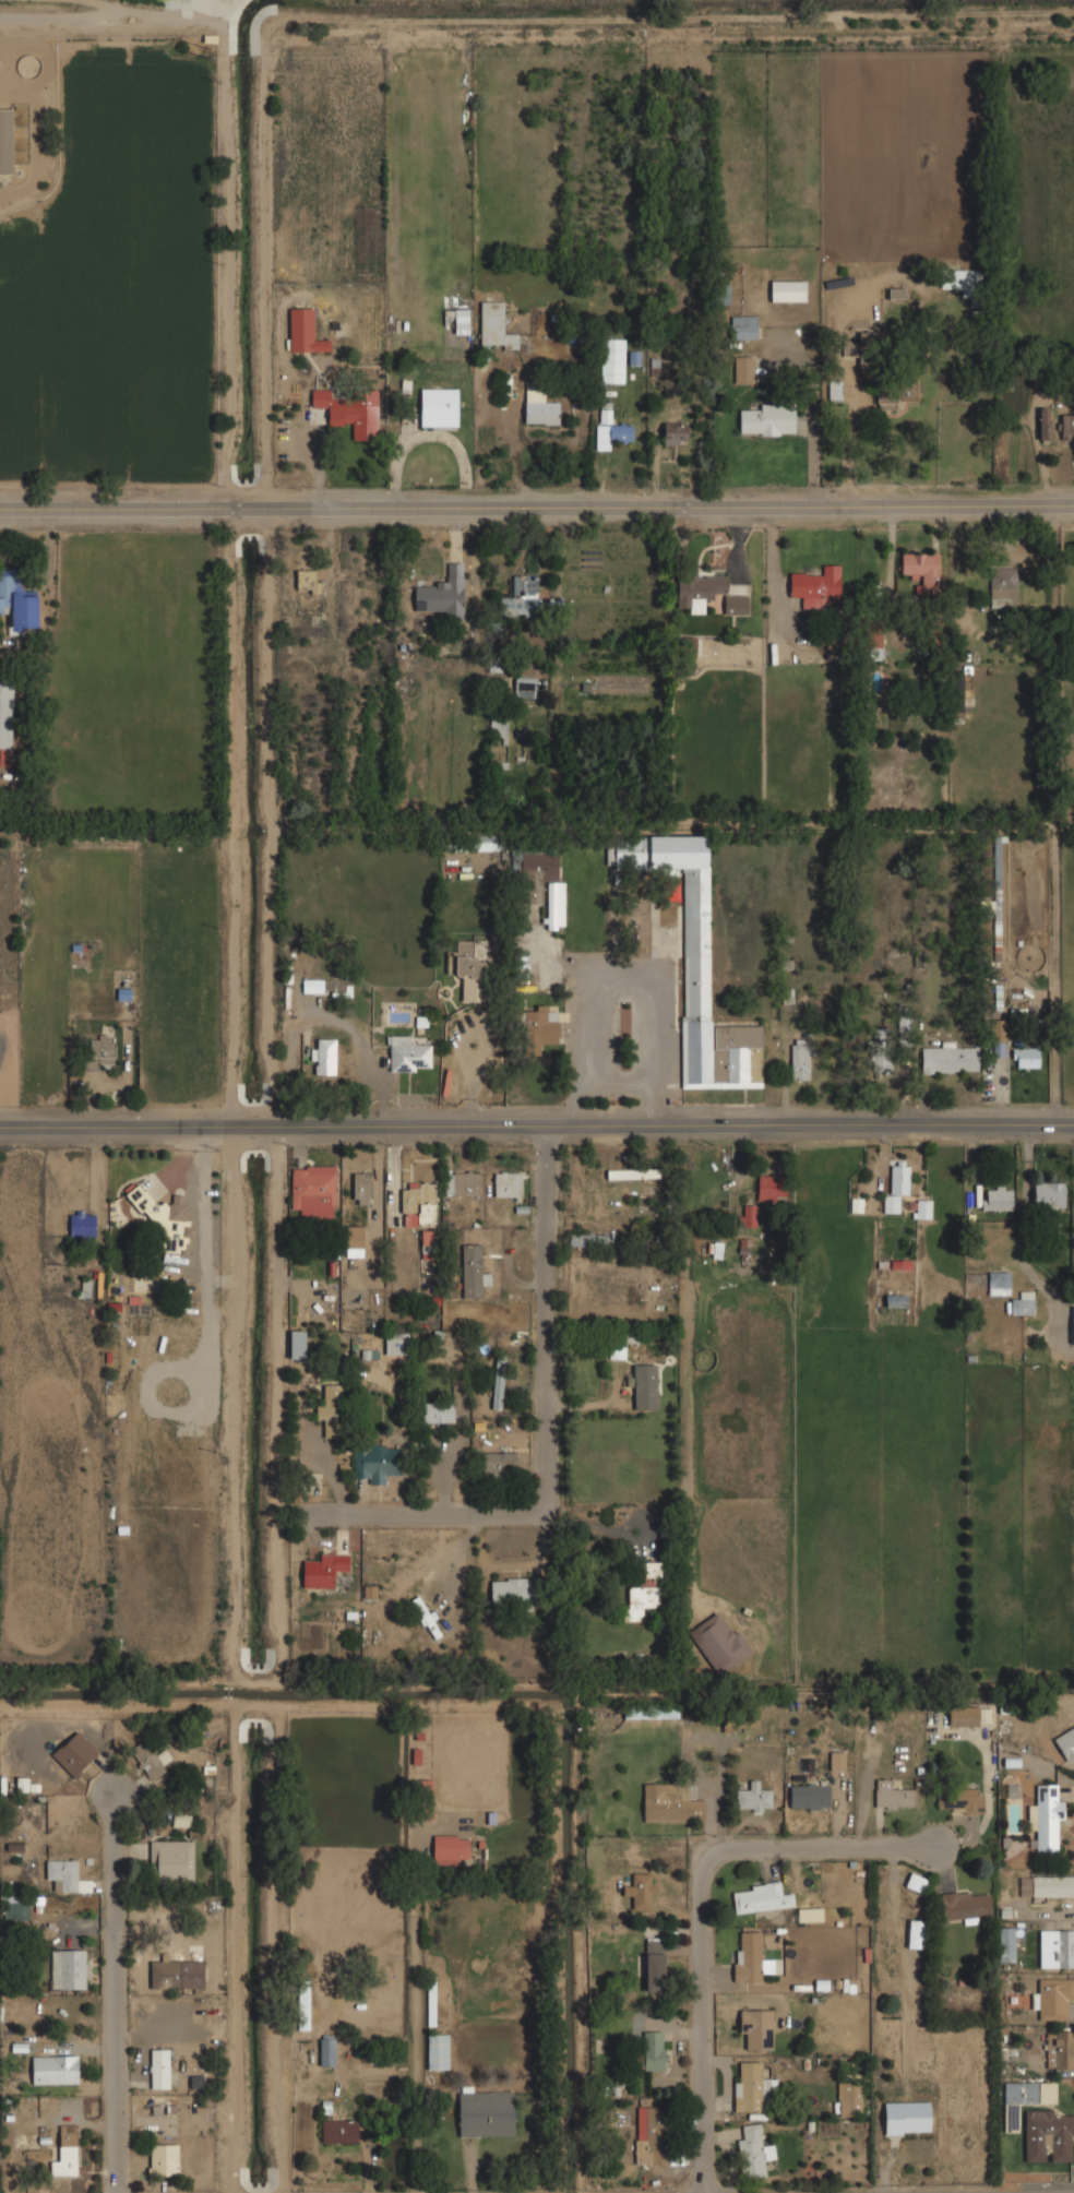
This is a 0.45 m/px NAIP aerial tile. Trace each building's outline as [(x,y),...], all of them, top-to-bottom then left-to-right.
[(12,174),(12,108),(0,108),(0,174),(12,174)] [(940,288),(962,288),(962,298),(979,298),(980,270),(940,270),(940,288)] [(771,302),(805,302),(805,281),(771,281),(771,302)] [(504,302),(481,302),(481,344),(503,344),(503,350),(514,350),(514,333),(504,333),(504,302)] [(329,339),(313,340),(313,308),(289,308),(290,352),(330,351),(329,339)] [(757,340),(757,316),(731,316),(731,339),(757,340)] [(624,383),(624,339),(601,339),(601,383),(624,383)] [(734,357),(735,384),(754,384),(753,356),(734,357)] [(829,400),(842,400),(842,380),(828,380),(829,400)] [(896,409),(896,401),(917,401),(917,383),(877,384),(878,409),(896,409)] [(524,424),(558,424),(559,402),(544,402),(544,389),(525,388),(524,424)] [(457,389),(420,389),(420,427),(457,427),(457,389)] [(377,390),(311,391),(312,408),(328,408),(328,424),(352,424),(352,440),(377,440),(377,390)] [(795,434),(794,402),(761,402),(761,409),(739,410),(740,435),(795,434)] [(611,424),(611,405),(600,405),(600,423),(611,424)] [(1039,440),(1050,440),(1050,408),(1039,408),(1039,440)] [(1062,415),(1061,441),(1073,442),(1073,415),(1062,415)] [(663,443),(686,444),(687,423),(664,422),(663,443)] [(595,450),(609,450),(610,441),(632,442),(633,425),(596,424),(595,450)] [(939,552),(900,552),(900,576),(920,576),(920,592),(939,592),(939,552)] [(414,610),(463,610),(463,562),(448,562),(448,579),(435,579),(435,584),(414,584),(414,610)] [(789,573),(789,596),(800,597),(800,606),(839,607),(839,564),(821,564),(821,574),(789,573)] [(19,588),(19,569),(0,569),(0,615),(9,615),(9,631),(40,631),(40,588),(19,588)] [(1016,569),(989,569),(989,606),(1016,606),(1016,569)] [(296,589),(317,589),(317,570),(296,570),(296,589)] [(676,573),(676,610),(697,610),(697,600),(712,600),(712,593),(723,593),(723,613),(748,615),(748,594),(727,594),(727,573),(676,573)] [(500,596),(500,609),(536,609),(536,574),(512,574),(512,596),(500,596)] [(882,647),(882,627),(862,627),(863,648),(882,647)] [(515,696),(534,696),(534,677),(515,677),(515,696)] [(11,765),(11,684),(0,684),(0,765),(11,765)] [(491,737),(507,736),(507,718),(490,718),(491,737)] [(501,835),(473,835),(472,850),(501,851),(501,835)] [(681,1086),(761,1087),(761,1021),(708,1021),(709,836),(606,835),(606,870),(682,870),(681,1086)] [(563,881),(556,881),(556,850),(520,850),(520,903),(545,903),(545,929),(563,929),(563,881)] [(461,976),(461,1002),(486,1002),(486,961),(473,961),(474,941),(455,940),(455,951),(446,951),(445,976),(461,976)] [(301,994),(350,994),(350,978),(301,978),(301,994)] [(558,1044),(558,1006),(525,1006),(525,1054),(540,1054),(540,1044),(558,1044)] [(114,1069),(114,1024),(100,1024),(100,1037),(86,1037),(86,1069),(114,1069)] [(430,1071),(430,1045),(418,1045),(418,1035),(386,1035),(386,1071),(430,1071)] [(335,1038),(311,1038),(311,1074),(335,1074),(335,1038)] [(789,1078),(809,1078),(809,1039),(789,1039),(789,1078)] [(977,1071),(977,1047),(955,1048),(955,1040),(941,1040),(941,1047),(920,1048),(920,1072),(977,1071)] [(892,1045),(868,1045),(868,1071),(892,1071),(892,1045)] [(991,1056),(1003,1056),(1003,1045),(991,1045),(991,1056)] [(1039,1047),(1012,1047),(1012,1066),(1039,1066),(1039,1047)] [(885,1213),(898,1213),(898,1195),(908,1195),(908,1163),(886,1161),(885,1213)] [(290,1209),(300,1209),(300,1219),(334,1219),(334,1165),(290,1165),(290,1209)] [(606,1169),(606,1179),(655,1179),(655,1169),(606,1169)] [(479,1195),(479,1170),(443,1170),(443,1195),(479,1195)] [(493,1170),(493,1196),(521,1196),(521,1170),(493,1170)] [(371,1204),(371,1172),(353,1172),(353,1204),(371,1204)] [(756,1200),(785,1200),(785,1176),(756,1176),(756,1200)] [(1065,1181),(1033,1181),(1033,1208),(1065,1208),(1065,1181)] [(435,1224),(435,1182),(401,1182),(401,1215),(409,1215),(409,1224),(435,1224)] [(186,1194),(171,1194),(171,1202),(156,1203),(138,1183),(124,1195),(140,1212),(144,1212),(160,1230),(162,1253),(184,1252),(184,1243),(193,1235),(193,1226),(186,1218),(186,1194)] [(1012,1185),(981,1185),(981,1211),(1012,1211),(1012,1185)] [(930,1218),(930,1199),(915,1199),(915,1218),(930,1218)] [(757,1227),(757,1205),(743,1205),(743,1216),(738,1216),(738,1226),(757,1227)] [(95,1237),(95,1212),(68,1212),(68,1237),(95,1237)] [(362,1256),(362,1226),(344,1226),(344,1256),(362,1256)] [(569,1246),(606,1246),(605,1235),(569,1235),(569,1246)] [(739,1239),(739,1254),(752,1254),(752,1239),(739,1239)] [(719,1241),(709,1243),(712,1258),(721,1256),(719,1241)] [(461,1244),(461,1297),(481,1297),(481,1285),(489,1285),(489,1272),(481,1272),(481,1244),(461,1244)] [(911,1269),(911,1260),(891,1260),(891,1268),(911,1269)] [(988,1295),(1010,1295),(1010,1272),(989,1272),(988,1295)] [(1011,1315),(1034,1315),(1033,1291),(1019,1291),(1020,1299),(1010,1299),(1011,1315)] [(288,1358),(305,1358),(305,1330),(288,1330),(288,1358)] [(407,1333),(385,1333),(385,1354),(407,1354),(407,1333)] [(503,1359),(493,1358),(491,1408),(501,1409),(503,1359)] [(633,1362),(633,1409),(656,1409),(656,1362),(633,1362)] [(315,1405),(315,1422),(322,1422),(322,1435),(342,1437),(343,1384),(323,1383),(323,1405),(315,1405)] [(421,1425),(453,1425),(453,1403),(421,1403),(421,1425)] [(353,1444),(353,1478),(367,1478),(367,1485),(384,1485),(384,1475),(398,1475),(398,1444),(353,1444)] [(515,1473),(515,1452),(482,1452),(482,1473),(515,1473)] [(348,1576),(348,1553),(313,1553),(312,1563),(301,1563),(300,1588),(336,1588),(336,1575),(348,1576)] [(660,1561),(639,1561),(639,1580),(626,1580),(626,1609),(660,1609),(660,1561)] [(489,1578),(489,1604),(534,1604),(534,1578),(489,1578)] [(409,1600),(433,1638),(442,1634),(417,1595),(409,1600)] [(750,1655),(721,1609),(687,1630),(715,1677),(750,1655)] [(947,1726),(978,1726),(978,1706),(947,1706),(947,1726)] [(1073,1755),(1073,1725),(1052,1739),(1065,1761),(1073,1755)] [(94,1756),(87,1750),(92,1747),(75,1730),(50,1754),(72,1777),(94,1756)] [(139,1740),(128,1763),(158,1776),(169,1754),(139,1740)] [(844,1771),(844,1752),(828,1752),(828,1771),(844,1771)] [(15,1791),(37,1791),(37,1778),(15,1778),(15,1791)] [(874,1807),(914,1807),(914,1788),(899,1788),(899,1778),(874,1778),(874,1807)] [(771,1811),(771,1789),(759,1789),(759,1779),(748,1779),(748,1790),(736,1790),(736,1811),(771,1811)] [(643,1822),(703,1822),(703,1800),(685,1800),(685,1783),(643,1783),(643,1822)] [(1028,1830),(1031,1830),(1031,1851),(1057,1851),(1057,1831),(1062,1831),(1062,1784),(1037,1784),(1037,1805),(1028,1805),(1028,1830)] [(828,1785),(789,1785),(789,1809),(828,1809),(828,1785)] [(982,1812),(982,1788),(936,1788),(936,1812),(982,1812)] [(432,1863),(468,1863),(468,1836),(432,1836),(432,1863)] [(193,1840),(152,1840),(152,1883),(193,1883),(193,1840)] [(79,1859),(46,1859),(46,1880),(56,1880),(56,1892),(91,1892),(91,1881),(79,1881),(79,1859)] [(652,1872),(632,1872),(632,1885),(622,1885),(622,1896),(632,1896),(632,1909),(652,1909),(652,1872)] [(926,1879),(910,1872),(904,1886),(920,1893),(926,1879)] [(1018,1875),(1018,1897),(1073,1897),(1073,1875),(1018,1875)] [(733,1914),(793,1907),(792,1893),(780,1894),(779,1882),(730,1887),(733,1914)] [(941,1919),(990,1918),(990,1892),(941,1892),(941,1919)] [(26,1918),(26,1895),(3,1895),(3,1918),(26,1918)] [(797,1921),(822,1921),(822,1908),(796,1908),(797,1921)] [(922,1920),(908,1919),(907,1947),(922,1948),(922,1920)] [(998,1963),(1016,1963),(1016,1927),(998,1927),(998,1963)] [(1038,1929),(1038,1968),(1073,1968),(1073,1929),(1038,1929)] [(733,1982),(762,1982),(762,1969),(767,1969),(767,1960),(761,1960),(761,1931),(733,1931),(733,1982)] [(664,1990),(664,1938),(644,1938),(644,1990),(664,1990)] [(150,1960),(150,1990),(204,1989),(203,1943),(180,1944),(180,1960),(150,1960)] [(50,1989),(84,1989),(84,1948),(50,1948),(50,1989)] [(1031,1990),(1031,2011),(1037,2011),(1037,2021),(1064,2021),(1064,2001),(1073,2001),(1073,1978),(1037,1978),(1037,1990),(1031,1990)] [(308,2029),(308,1986),(298,1986),(298,2029),(308,2029)] [(772,2009),(739,2009),(739,2038),(749,2038),(749,2050),(772,2050),(772,2009)] [(642,2031),(642,2070),(663,2070),(663,2031),(642,2031)] [(1057,2031),(1057,2043),(1047,2043),(1047,2069),(1073,2069),(1073,2031),(1057,2031)] [(427,2070),(448,2070),(448,2034),(427,2034),(427,2070)] [(319,2035),(319,2066),(335,2066),(335,2035),(319,2035)] [(169,2049),(148,2049),(148,2088),(169,2088),(169,2049)] [(31,2084),(79,2084),(79,2054),(31,2054),(31,2084)] [(733,2111),(764,2112),(764,2100),(775,2100),(775,2076),(763,2076),(763,2061),(733,2061),(733,2111)] [(835,2082),(835,2117),(862,2117),(862,2082),(835,2082)] [(1003,2082),(1003,2105),(1038,2105),(1038,2082),(1003,2082)] [(513,2137),(513,2089),(457,2089),(457,2137),(513,2137)] [(930,2101),(883,2101),(883,2135),(930,2135),(930,2101)] [(607,2125),(626,2125),(626,2108),(607,2108),(607,2125)] [(666,2152),(666,2108),(645,2108),(645,2138),(634,2138),(634,2164),(653,2164),(654,2152),(666,2152)] [(1049,2161),(1070,2162),(1071,2136),(1073,2137),(1073,2112),(1025,2111),(1024,2152),(1049,2152),(1049,2161)] [(320,2120),(320,2143),(357,2143),(357,2120),(320,2120)] [(765,2177),(764,2160),(774,2159),(773,2144),(762,2145),(760,2123),(736,2125),(742,2179),(765,2177)] [(50,2160),(50,2176),(77,2176),(77,2130),(59,2130),(59,2160),(50,2160)] [(178,2144),(148,2144),(148,2176),(178,2176),(178,2144)]
